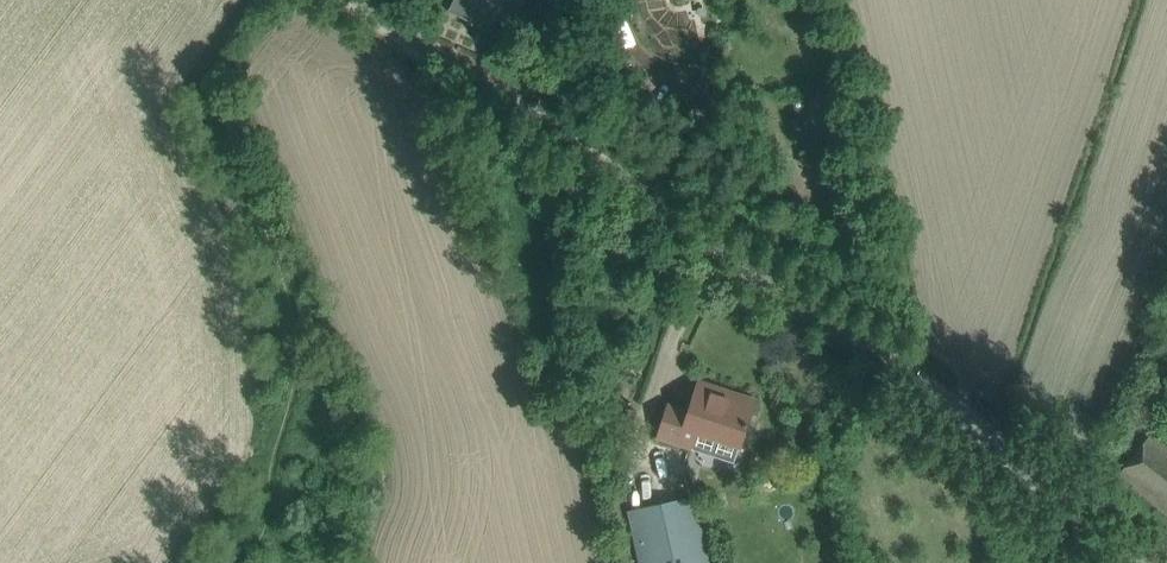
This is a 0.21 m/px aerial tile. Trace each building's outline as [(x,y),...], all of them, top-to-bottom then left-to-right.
[(448,11),(489,29),(498,10),(513,17),(521,0),(453,0),(448,11)] [(694,32),(691,18),(659,24),(661,38),(694,32)] [(807,134),(852,118),(840,85),(795,101),(807,134)] [(668,406),(660,428),(658,436),(692,447),(697,432),(740,446),(747,423),(754,401),(753,400),(751,407),(720,397),(722,390),(698,382),(689,412),(668,406)] [(1132,456),(1117,475),(1166,515),(1166,447),(1151,433),(1132,456)] [(628,512),(640,562),(708,562),(694,498),(628,512)]
